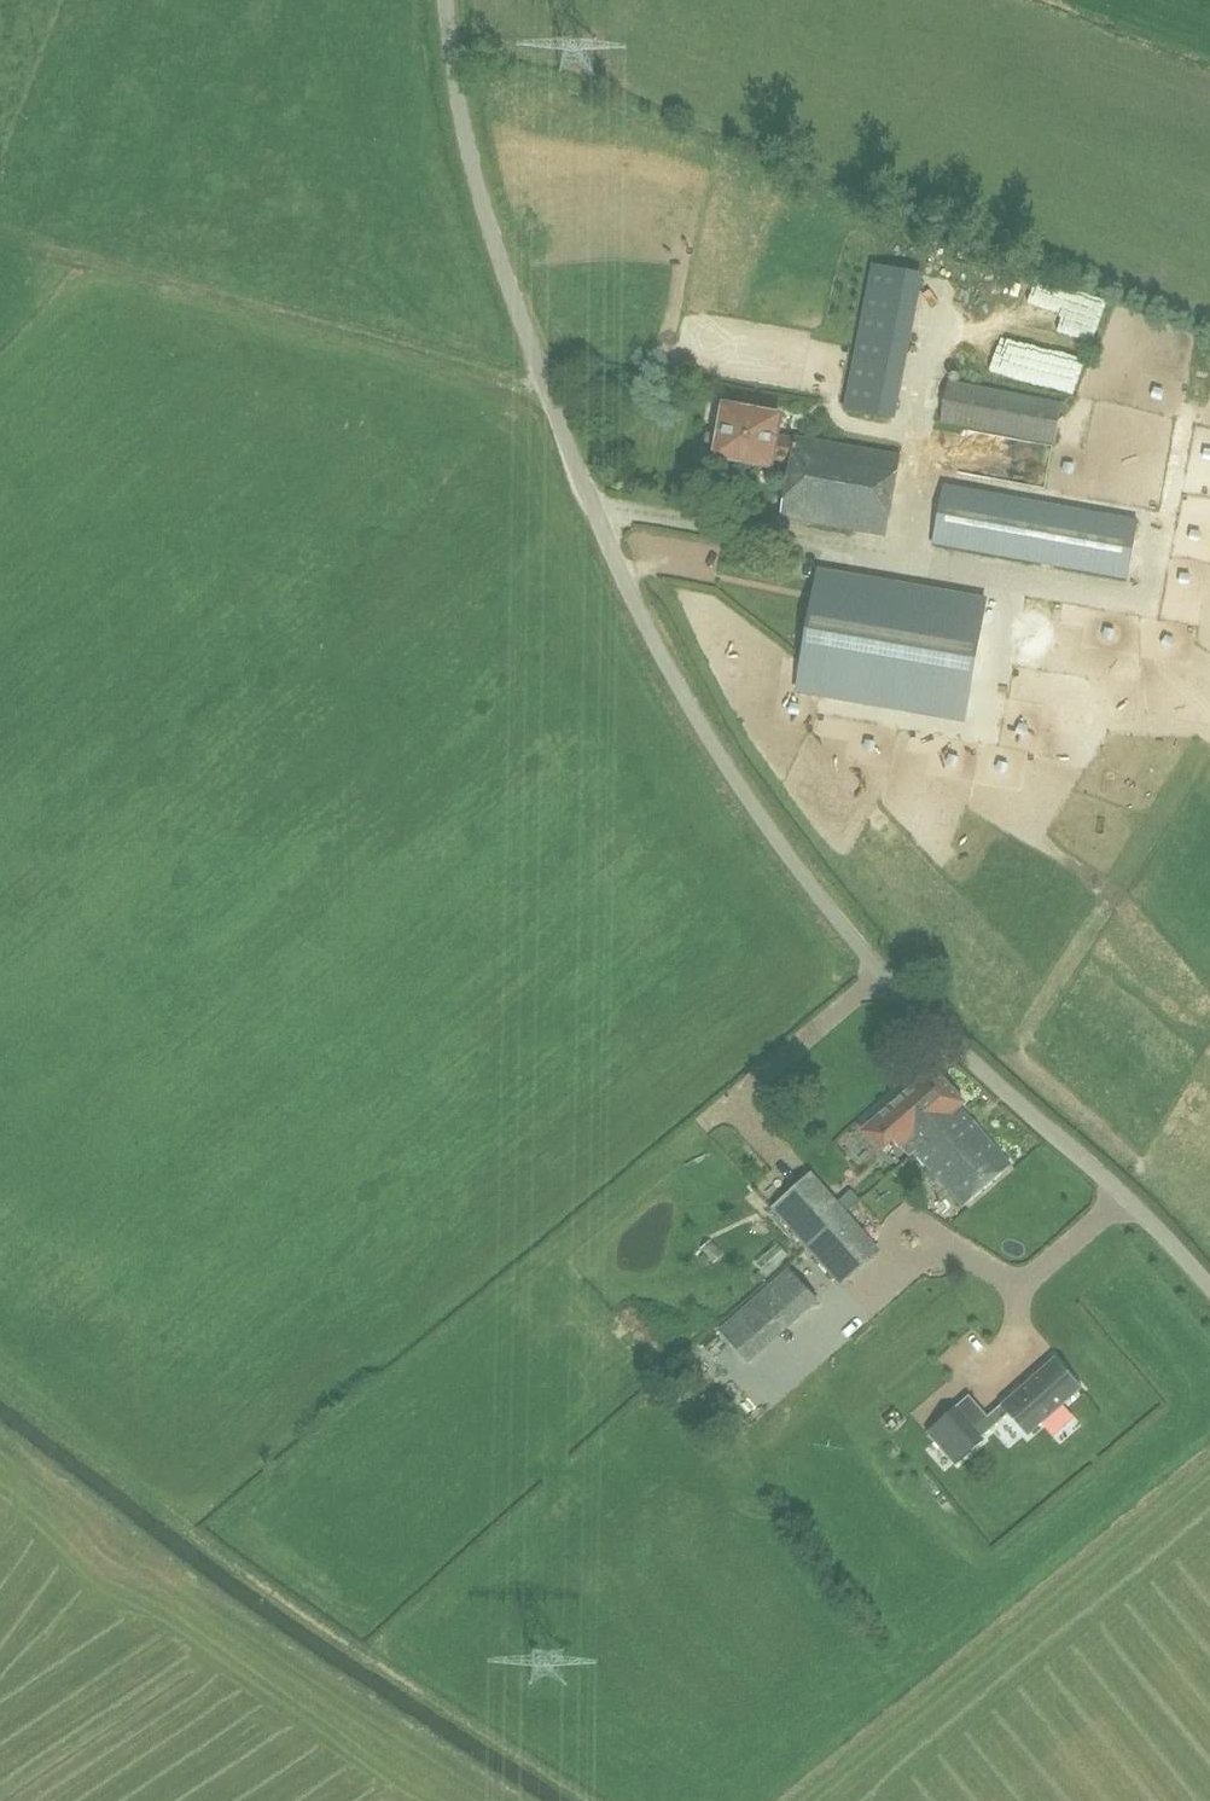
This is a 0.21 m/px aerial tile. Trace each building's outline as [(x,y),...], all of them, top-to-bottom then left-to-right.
[(919,274),(872,265),(844,412),(891,421),(919,274)] [(1062,403),(948,381),(940,421),(1054,443),(1062,403)] [(782,516),(886,535),(900,456),(796,437),(795,439),(776,436),(780,416),(724,406),(719,436),(706,434),(703,453),(716,455),(715,457),(771,467),(773,458),(791,461),(782,516)] [(1137,520),(945,485),(934,544),(1127,579),(1137,520)] [(964,721),(985,599),(819,570),(798,691),(964,721)] [(850,746),(834,756),(841,767),(857,757),(850,746)] [(934,1067),(863,1130),(880,1150),(894,1138),(900,1145),(905,1140),(947,1188),(952,1194),(963,1206),(1011,1164),(959,1105),(964,1101),(934,1067)] [(795,1190),(774,1208),(806,1245),(840,1214),(821,1191),(807,1203),(795,1190)] [(840,1214),(806,1245),(838,1281),(872,1250),(840,1214)] [(723,1254),(711,1240),(702,1248),(714,1262),(723,1254)] [(790,1271),(763,1295),(789,1324),(816,1300),(790,1271)] [(789,1324),(763,1295),(720,1333),(745,1362),(789,1324)] [(1055,1357),(1000,1405),(988,1416),(973,1429),(954,1408),(926,1433),(954,1465),(983,1440),(981,1438),(1008,1414),(1028,1436),(1082,1388),(1055,1357)] [(969,1395),(954,1408),(973,1429),(988,1416),(969,1395)]
